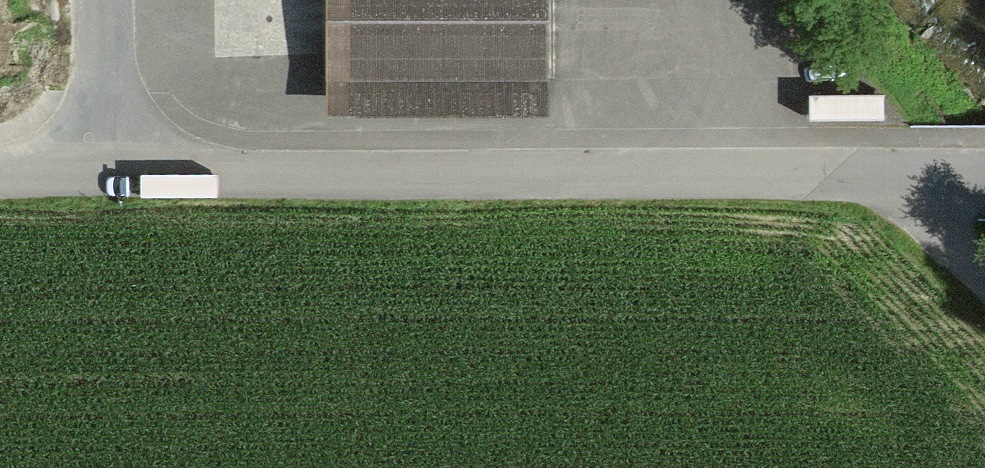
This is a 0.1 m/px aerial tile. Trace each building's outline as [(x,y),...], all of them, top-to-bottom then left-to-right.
[(347,113),(537,106),(533,0),(343,0),(347,113)]
